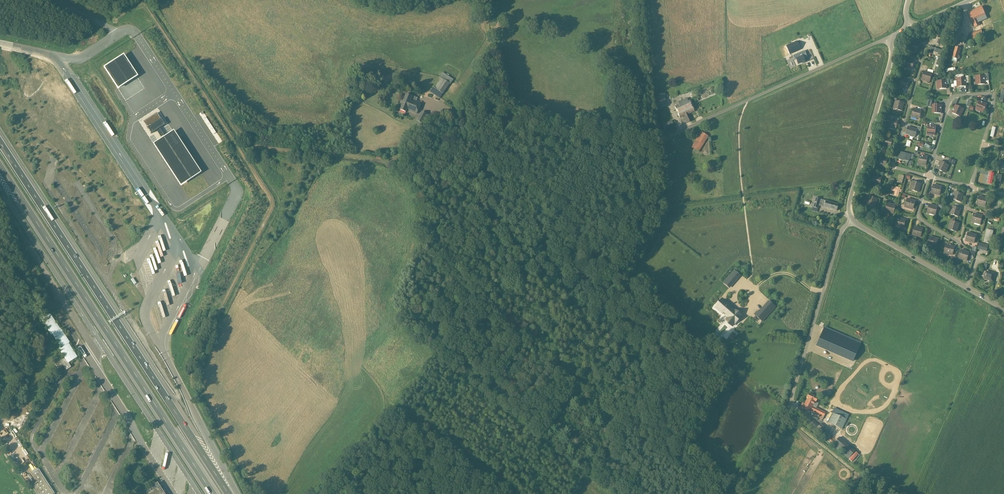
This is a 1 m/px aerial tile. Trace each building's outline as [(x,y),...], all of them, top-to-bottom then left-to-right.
[(981,6),(968,13),(975,27),(980,25),(979,22),(987,18),(985,15),(981,6)] [(958,13),(955,26),(959,27),(960,27),(963,14),(958,13)] [(984,38),(981,29),(972,32),(975,41),(984,38)] [(955,30),(951,42),(956,44),(960,31),(955,30)] [(797,41),(786,46),(789,54),(800,50),(797,41)] [(911,41),(909,48),(917,51),(919,44),(911,41)] [(955,46),(952,57),(953,58),(952,61),(957,62),(958,59),(959,59),(960,56),(959,56),(961,48),(955,46)] [(941,55),(943,51),(934,47),(932,52),(941,55)] [(798,58),(796,59),(798,64),(805,61),(804,59),(808,58),(805,51),(796,54),(798,58)] [(123,55),(103,67),(117,89),(137,76),(123,55)] [(913,68),(915,61),(906,59),(904,66),(913,68)] [(930,81),(932,74),(924,72),(922,78),(930,81)] [(441,79),(435,88),(433,87),(430,92),(440,98),(443,94),(450,84),(453,80),(443,73),(439,77),(441,79)] [(909,81),(901,78),(899,85),(907,87),(909,81)] [(84,93),(87,91),(80,79),(77,81),(84,93)] [(667,107),(667,93),(659,94),(660,107),(667,107)] [(406,94),(400,110),(406,112),(406,110),(417,114),(421,103),(411,99),(412,96),(406,94)] [(679,105),(675,107),(680,118),(684,116),(687,123),(690,121),(691,121),(692,120),(689,114),(695,112),(689,100),(688,101),(687,98),(678,102),(679,105)] [(902,111),(904,103),(897,101),(895,110),(902,111)] [(987,105),(979,101),(977,107),(984,111),(987,105)] [(958,116),(962,108),(956,105),(952,113),(958,116)] [(920,118),(922,111),(914,109),(912,115),(920,118)] [(417,121),(416,124),(420,126),(422,123),(424,120),(427,114),(422,112),(417,121)] [(150,133),(164,125),(159,118),(156,114),(144,121),(147,126),(146,126),(150,133)] [(888,125),(887,128),(895,131),(895,130),(896,130),(897,127),(899,121),(898,121),(891,119),(890,118),(890,120),(888,125)] [(672,122),(663,126),(666,132),(675,128),(672,122)] [(908,126),(906,134),(910,135),(910,136),(914,138),(915,137),(916,137),(918,129),(908,126)] [(990,137),(996,138),(998,128),(992,126),(990,137)] [(173,131),(153,144),(180,186),(201,172),(173,131)] [(695,141),(691,147),(699,151),(708,136),(701,132),(695,141)] [(891,146),(893,140),(885,137),(883,144),(891,146)] [(911,155),(901,152),(899,158),(909,161),(911,155)] [(926,164),(928,157),(920,156),(918,162),(926,164)] [(878,163),(877,166),(886,168),(886,166),(888,159),(884,158),(880,157),(878,163)] [(936,169),(945,173),(946,171),(944,170),(947,164),(940,161),(938,165),(939,165),(938,166),(936,169)] [(991,185),(995,172),(990,171),(987,183),(991,185)] [(874,175),(872,182),(880,184),(882,178),(874,175)] [(912,190),(918,193),(921,184),(914,182),(912,190)] [(940,194),(942,187),(933,185),(932,192),(940,194)] [(899,197),(900,192),(901,193),(902,190),(900,189),(901,188),(896,187),(892,186),(891,191),(895,192),(894,196),(899,197)] [(961,202),(963,194),(957,192),(954,200),(961,202)] [(986,205),(987,199),(979,196),(977,203),(986,205)] [(871,197),(868,206),(875,207),(877,199),(871,197)] [(813,204),(813,207),(818,209),(820,202),(825,204),(824,207),(836,211),(838,205),(826,201),(821,199),(815,198),(813,204)] [(914,208),(916,202),(907,199),(905,206),(914,208)] [(896,206),(888,203),(886,210),(894,212),(896,206)] [(1001,214),(1003,204),(999,203),(998,206),(993,205),(991,211),(1001,214)] [(936,214),(938,207),(929,205),(928,211),(936,214)] [(958,217),(961,209),(954,207),(952,215),(958,217)] [(981,223),(983,216),(974,214),(972,220),(981,223)] [(906,220),(898,218),(896,225),(904,227),(906,220)] [(957,232),(959,224),(953,222),(950,230),(957,232)] [(923,229),(915,227),(913,234),(921,236),(923,229)] [(986,229),(984,242),(991,243),(994,231),(986,229)] [(975,242),(976,235),(968,233),(966,239),(975,242)] [(163,237),(159,239),(164,254),(167,253),(163,237)] [(936,246),(938,239),(930,237),(928,243),(936,246)] [(988,245),(979,243),(978,249),(987,251),(988,245)] [(953,254),(955,247),(947,245),(945,251),(953,254)] [(967,259),(970,253),(961,250),(959,257),(967,259)] [(182,282),(186,280),(181,268),(177,269),(182,282)] [(734,271),(728,278),(733,283),(740,275),(734,271)] [(995,274),(986,272),(984,279),(993,281),(995,274)] [(721,300),(716,306),(719,309),(718,310),(722,313),(723,312),(729,317),(726,320),(732,326),(740,317),(734,311),(735,309),(730,304),(728,306),(721,300)] [(757,312),(754,315),(762,322),(774,307),(768,302),(759,313),(757,312)] [(69,343),(60,329),(59,329),(49,313),(40,319),(51,335),(52,334),(61,348),(59,349),(64,357),(60,360),(58,358),(53,361),(58,370),(64,366),(66,370),(71,367),(68,363),(77,357),(68,344),(69,343)] [(824,328),(816,346),(852,362),(860,344),(824,328)] [(802,403),(800,408),(809,413),(810,411),(820,415),(818,418),(822,420),(826,412),(816,408),(814,406),(816,402),(818,398),(809,393),(807,398),(804,404),(802,403)] [(842,429),(846,420),(832,413),(828,423),(839,428),(842,429)] [(821,423),(818,425),(806,415),(802,421),(814,431),(815,430),(827,440),(832,434),(821,423)] [(855,451),(839,437),(832,446),(848,459),(855,451)] [(855,451),(849,459),(852,462),(858,454),(855,451)] [(38,469),(32,473),(38,481),(33,484),(35,488),(36,488),(39,493),(54,493),(38,469)]
